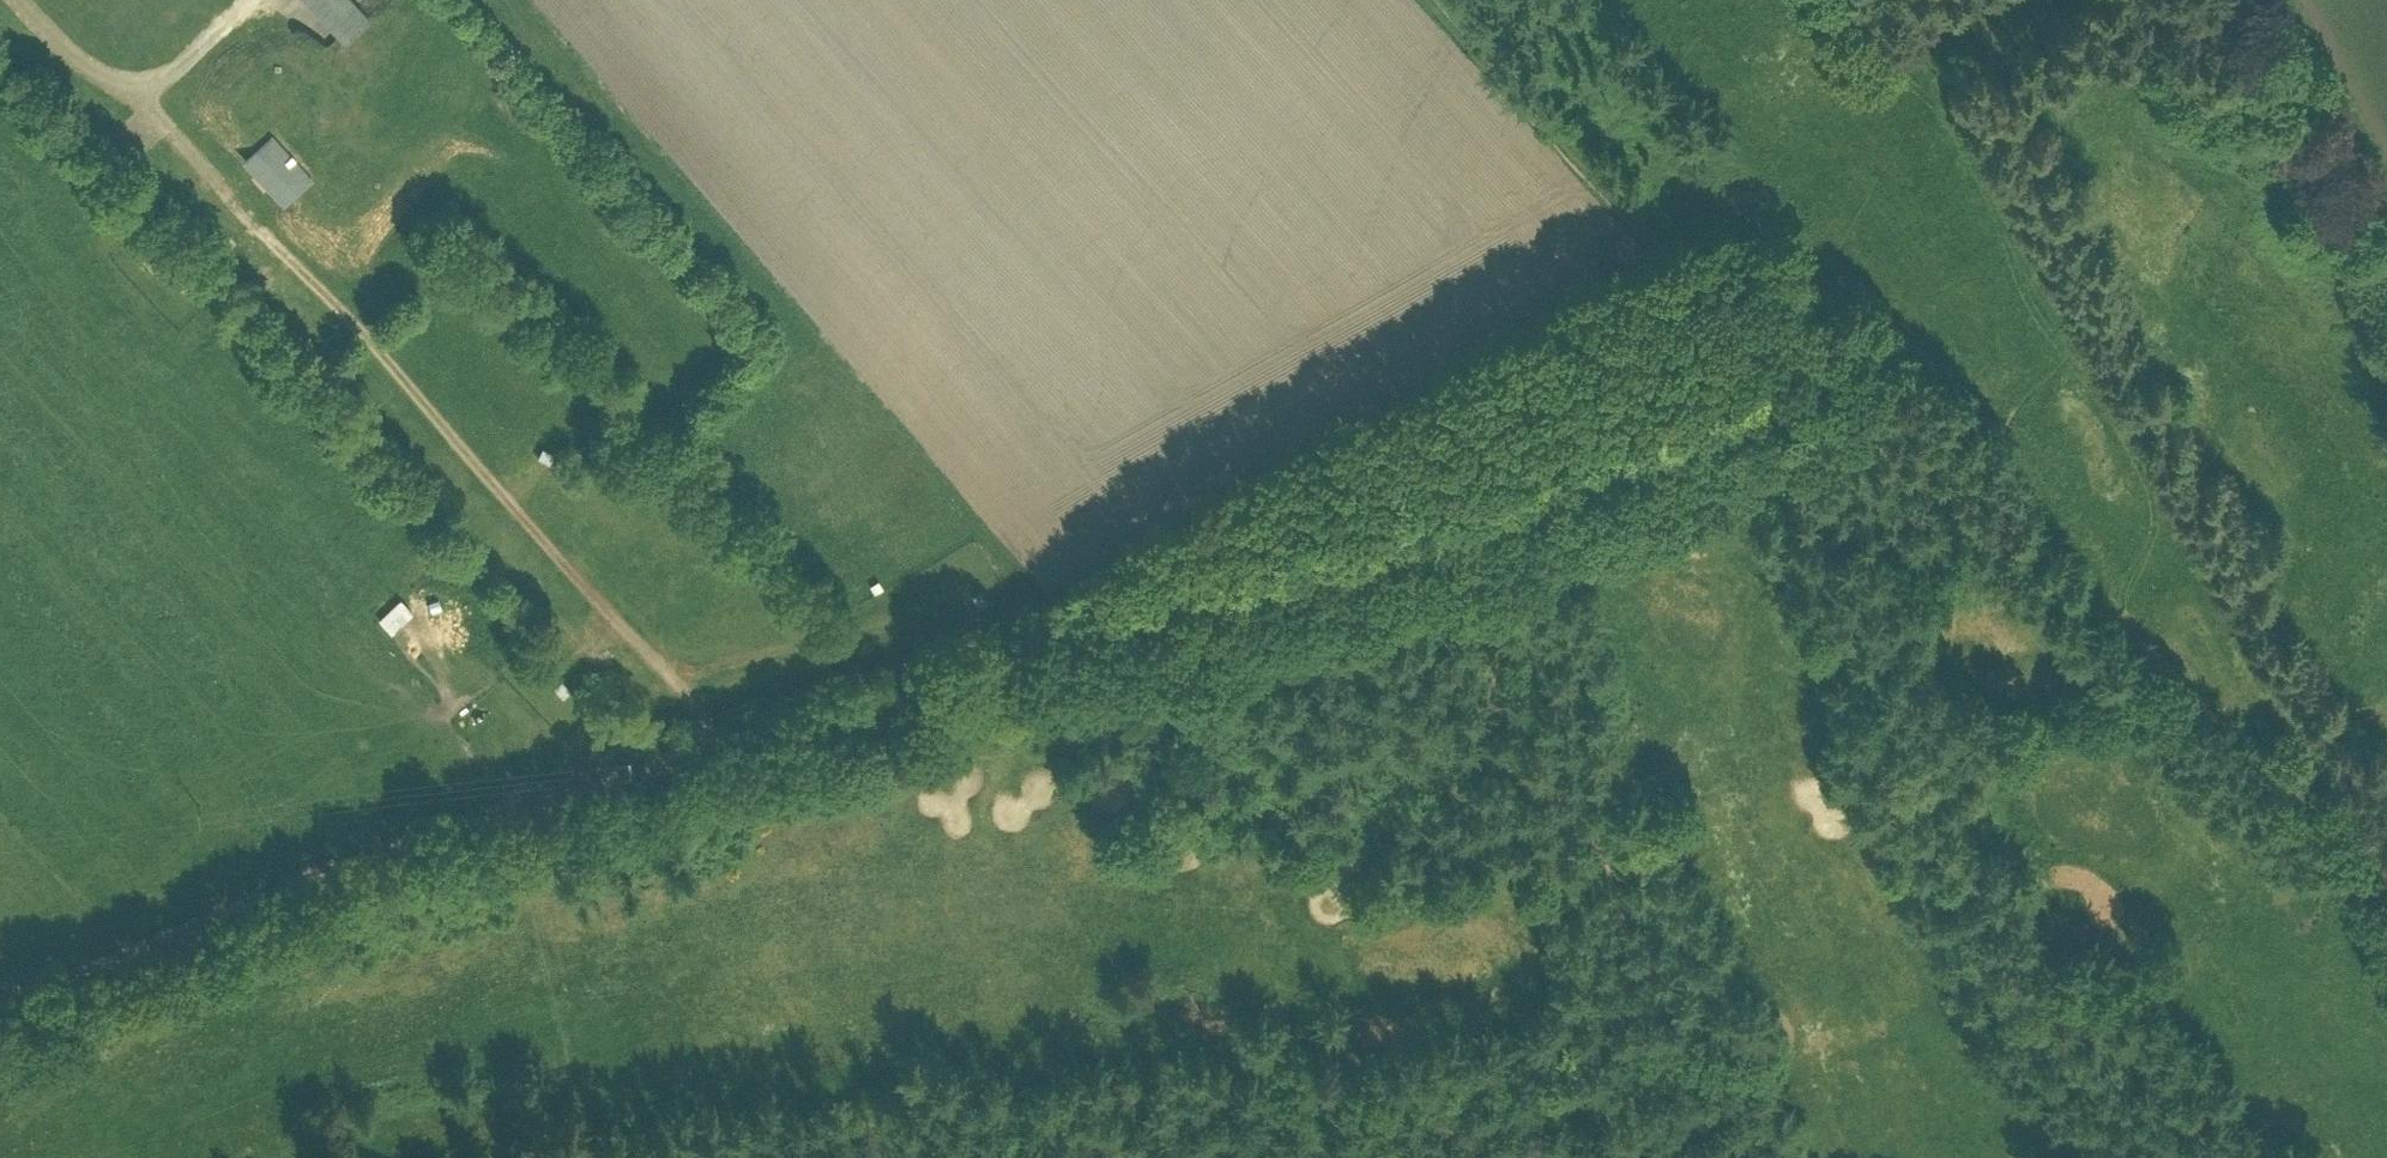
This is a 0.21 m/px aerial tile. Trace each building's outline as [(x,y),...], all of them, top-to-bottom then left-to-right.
[(289,19),(309,1),(346,41),(373,16),(359,0),(271,0),(289,19)] [(276,133),(247,159),(286,203),(315,176),(276,133)] [(397,627),(418,606),(404,592),(383,614),(397,627)]
